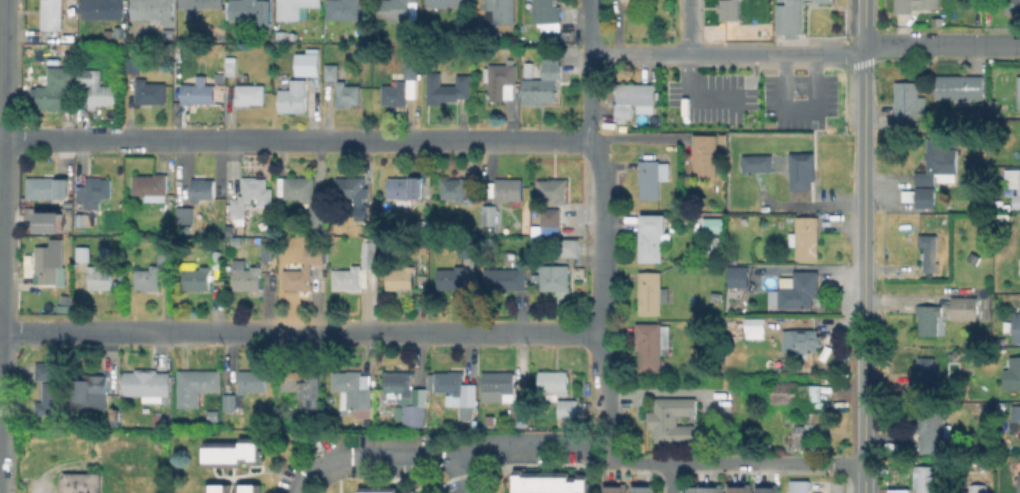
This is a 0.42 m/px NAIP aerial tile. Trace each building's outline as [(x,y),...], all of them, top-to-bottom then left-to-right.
[(43,29),(43,0),(64,0),(63,29),(43,29)] [(84,18),(84,0),(125,0),(125,19),(84,18)] [(133,18),(133,0),(175,0),(174,24),(165,24),(165,27),(148,27),(148,18),(133,18)] [(181,8),(181,0),(225,0),(225,7),(181,8)] [(231,1),(231,0),(273,0),(273,25),(261,25),(261,19),(228,19),(228,1),(231,1)] [(279,20),(280,0),(323,0),(323,6),(308,6),(307,19),(302,19),(302,20),(279,20)] [(328,20),(328,0),(372,0),(372,20),(328,20)] [(379,19),(379,0),(420,0),(420,2),(411,2),(411,20),(379,19)] [(486,23),(487,0),(517,0),(516,24),(486,23)] [(534,22),(534,0),(558,0),(558,5),(561,5),(561,23),(534,22)] [(615,1),(615,0),(655,0),(655,1),(639,1),(639,8),(631,8),(632,1),(615,1)] [(720,19),(721,0),(740,0),(740,19),(720,19)] [(802,0),(777,0),(776,33),(802,33),(802,0)] [(897,12),(897,0),(940,0),(940,12),(897,12)] [(1006,12),(1006,0),(1019,0),(1019,12),(1006,12)] [(124,26),(124,43),(116,43),(116,26),(124,26)] [(175,29),(175,38),(164,38),(164,29),(175,29)] [(287,30),(287,39),(277,39),(277,30),(287,30)] [(321,76),(299,76),(300,55),(321,55),(321,76)] [(238,57),(237,75),(227,75),(227,56),(238,57)] [(142,58),(142,72),(127,72),(127,58),(142,58)] [(515,58),(515,65),(517,65),(517,85),(515,85),(515,97),(507,96),(507,101),(489,100),(490,81),(485,81),(485,67),(489,67),(489,64),(507,64),(507,58),(515,58)] [(419,61),(419,79),(403,79),(404,61),(419,61)] [(559,62),(559,103),(544,103),(544,108),(524,108),(524,81),(544,81),(544,62),(559,62)] [(362,85),(362,106),(337,106),(337,97),(337,80),(326,80),(326,63),(346,63),(346,85),(362,85)] [(76,67),(75,89),(66,89),(66,110),(50,110),(50,108),(38,108),(39,86),(49,86),(50,67),(76,67)] [(118,85),(117,105),(90,105),(90,86),(79,86),(79,69),(104,69),(103,84),(118,85)] [(442,84),(458,84),(458,75),(471,75),(471,97),(459,97),(459,100),(442,100),(442,104),(429,104),(429,72),(442,72),(442,84)] [(983,78),(983,103),(938,102),(938,77),(983,78)] [(167,82),(167,104),(137,103),(138,78),(148,78),(148,82),(167,82)] [(207,78),(207,85),(216,86),(215,104),(194,104),(194,106),(181,106),(181,85),(198,85),(198,78),(207,78)] [(920,82),(919,130),(894,129),(895,81),(920,82)] [(308,82),(308,114),(282,114),(283,90),(291,90),(291,82),(308,82)] [(405,83),(405,108),(404,108),(404,109),(382,109),(382,88),(396,88),(396,83),(405,83)] [(656,84),(655,113),(637,113),(638,103),(632,103),(632,118),(627,118),(626,123),(618,122),(618,118),(616,118),(617,83),(656,84)] [(266,85),(266,104),(252,104),(252,105),(237,105),(237,96),(238,96),(238,84),(266,85)] [(718,135),(718,178),(707,178),(706,183),(699,183),(699,178),(696,178),(696,163),(694,163),(694,134),(718,135)] [(958,167),(958,180),(941,180),(941,170),(928,170),(928,143),(944,143),(944,152),(959,152),(958,167)] [(815,151),(816,180),(812,181),(813,189),(792,190),(791,173),(788,173),(788,169),(791,169),(790,153),(815,151)] [(773,154),(773,171),(744,171),(744,170),(738,170),(738,156),(743,156),(743,155),(773,154)] [(670,162),(670,180),(661,180),(661,198),(642,198),(642,182),(640,182),(640,160),(660,160),(660,162),(670,162)] [(169,168),(169,193),(175,193),(175,213),(167,213),(167,200),(146,200),(146,194),(134,194),(134,176),(156,176),(156,168),(169,168)] [(1018,168),(1019,168),(1019,208),(1014,208),(1014,193),(1018,193),(1018,189),(1005,189),(1005,168),(1018,168)] [(935,174),(935,181),(938,181),(937,209),(918,209),(918,198),(904,198),(904,191),(918,191),(918,181),(919,181),(919,174),(935,174)] [(424,176),(424,198),(414,198),(414,204),(399,205),(399,198),(389,198),(389,176),(424,176)] [(273,186),(273,207),(258,206),(258,197),(253,197),(252,218),(233,219),(233,198),(240,198),(240,195),(245,195),(244,177),(258,177),(258,178),(267,177),(267,186),(273,186)] [(315,177),(315,202),(304,202),(304,199),(285,199),(285,177),(315,177)] [(365,177),(365,201),(357,201),(357,197),(337,197),(337,178),(351,178),(352,177),(365,177)] [(112,178),(112,197),(104,197),(103,209),(85,209),(85,201),(73,201),(73,184),(86,184),(86,178),(112,178)] [(215,180),(215,198),(201,198),(200,202),(192,202),(193,178),(206,178),(206,180),(215,180)] [(524,178),(523,199),(506,199),(506,202),(497,202),(497,178),(524,178)] [(568,178),(568,187),(567,187),(567,204),(558,204),(558,199),(538,199),(538,180),(552,179),(568,178)] [(27,198),(27,179),(71,179),(71,198),(27,198)] [(466,202),(458,202),(457,198),(443,198),(442,179),(467,179),(467,186),(466,186),(466,202)] [(900,200),(913,201),(913,190),(900,190),(900,200)] [(326,205),(326,229),(312,228),(312,205),(326,205)] [(497,205),(497,225),(492,225),(492,235),(484,235),(483,205),(497,205)] [(62,207),(62,227),(37,227),(37,207),(62,207)] [(196,207),(195,224),(178,224),(178,207),(196,207)] [(374,208),(374,227),(372,227),(372,234),(365,234),(365,208),(374,208)] [(560,227),(560,237),(535,237),(535,227),(542,227),(543,211),(560,211),(560,227)] [(86,213),(86,227),(76,226),(77,213),(86,213)] [(672,231),(671,244),(663,244),(662,262),(640,261),(642,213),(667,214),(667,230),(672,231)] [(724,214),(724,233),(707,233),(707,219),(714,219),(715,214),(724,214)] [(819,216),(819,259),(797,259),(797,246),(790,246),(790,232),(797,232),(796,217),(819,216)] [(429,220),(428,233),(419,233),(419,220),(429,220)] [(940,261),(939,270),(924,270),(925,246),(919,246),(919,234),(937,235),(936,261),(940,261)] [(243,237),(243,245),(232,245),(232,237),(243,237)] [(581,238),(580,257),(560,257),(561,238),(581,238)] [(376,241),(375,269),(368,269),(368,287),(362,287),(362,290),(348,290),(348,289),(334,289),(334,269),(352,269),(352,265),(364,265),(364,240),(376,241)] [(278,243),(277,260),(265,260),(265,242),(278,243)] [(326,244),(326,262),(328,262),(328,278),(321,278),(321,290),(298,290),(298,289),(284,288),(284,263),(293,263),(293,270),(303,270),(303,265),(308,265),(308,262),(300,262),(300,251),(312,251),(312,244),(326,244)] [(58,246),(58,283),(35,283),(36,245),(58,246)] [(91,246),(91,260),(78,261),(78,246),(91,246)] [(169,262),(169,273),(160,273),(160,284),(161,284),(161,290),(147,290),(147,289),(136,289),(137,269),(151,269),(151,265),(160,265),(160,247),(172,247),(172,262),(169,262)] [(458,257),(473,258),(473,247),(458,247),(458,257)] [(476,257),(477,272),(465,272),(465,289),(438,289),(438,269),(453,269),(453,265),(465,265),(465,257),(476,257)] [(261,260),(261,290),(235,290),(234,269),(251,268),(251,260),(261,260)] [(749,266),(750,287),(729,287),(729,267),(727,267),(726,263),(739,263),(739,266),(749,266)] [(542,289),(542,264),(570,264),(569,289),(542,289)] [(113,269),(112,289),(89,288),(90,266),(99,266),(99,269),(113,269)] [(211,266),(211,289),(184,289),(184,268),(202,269),(202,266),(211,266)] [(416,266),(416,271),(414,271),(414,290),(387,290),(387,269),(405,269),(405,266),(416,266)] [(526,268),(526,290),(503,290),(503,288),(486,288),(486,268),(526,268)] [(669,287),(669,302),(662,302),(662,314),(639,314),(639,271),(662,271),(662,287),(669,287)] [(819,271),(819,296),(813,296),(813,307),(779,307),(780,304),(769,304),(769,289),(779,289),(779,287),(781,287),(781,277),(794,277),(795,271),(819,271)] [(723,291),(723,301),(712,301),(712,291),(723,291)] [(979,297),(978,321),(951,320),(953,296),(979,297)] [(942,305),(942,315),(938,315),(937,335),(920,335),(920,315),(918,314),(918,304),(942,305)] [(1014,312),(1019,312),(1019,343),(1013,343),(1014,330),(1006,330),(1006,320),(1014,320),(1014,312)] [(766,317),(766,332),(764,332),(765,338),(747,338),(747,332),(746,332),(746,324),(736,324),(735,318),(766,317)] [(637,322),(661,322),(671,322),(671,354),(662,354),(662,370),(639,370),(640,342),(637,342),(637,322)] [(822,335),(822,346),(819,346),(819,351),(809,352),(798,352),(784,352),(784,330),(819,329),(818,335),(822,335)] [(936,357),(935,391),(919,390),(920,381),(917,381),(918,356),(936,357)] [(1011,358),(1019,358),(1019,390),(1006,390),(1006,368),(1011,368),(1011,358)] [(66,362),(65,415),(37,414),(37,401),(44,402),(45,383),(53,383),(53,380),(37,379),(37,362),(66,362)] [(159,368),(159,372),(171,372),(171,403),(143,403),(143,395),(125,395),(126,372),(136,372),(136,368),(159,368)] [(222,369),(222,392),(200,392),(200,407),(179,406),(180,369),(222,369)] [(241,391),(241,371),(265,371),(266,391),(241,391)] [(364,371),(364,376),(363,376),(363,388),(374,388),(374,409),(350,409),(350,414),(343,414),(343,390),(334,390),(334,372),(350,372),(350,371),(364,371)] [(465,371),(465,377),(464,377),(463,396),(455,396),(455,392),(436,391),(436,372),(450,373),(450,371),(465,371)] [(517,372),(516,400),(504,400),(504,392),(483,392),(483,371),(517,372)] [(569,371),(569,395),(559,395),(558,399),(540,399),(540,371),(569,371)] [(323,391),(323,410),(309,410),(309,399),(302,399),(302,391),(288,391),(288,372),(324,373),(323,391)] [(412,395),(412,396),(388,396),(388,374),(412,374),(412,395)] [(108,376),(108,410),(74,410),(74,381),(88,381),(88,375),(108,376)] [(822,384),(822,404),(773,404),(773,384),(822,384)] [(228,409),(229,396),(240,396),(239,409),(228,409)] [(578,417),(560,417),(559,400),(577,399),(578,417)] [(700,405),(700,414),(689,414),(689,418),(681,418),(681,427),(698,427),(697,443),(655,443),(655,417),(660,417),(660,400),(700,400),(700,405)] [(528,403),(527,427),(512,426),(512,403),(528,403)] [(426,405),(426,426),(405,426),(405,404),(426,405)] [(1009,404),(1009,432),(1015,432),(1015,421),(1019,421),(1019,404),(1009,404)] [(474,405),(474,420),(461,420),(461,405),(474,405)] [(219,419),(209,420),(208,410),(219,409),(219,419)] [(120,410),(119,418),(111,418),(111,410),(120,410)] [(952,425),(952,439),(945,439),(945,451),(921,451),(921,432),(919,432),(919,424),(916,424),(917,410),(946,411),(946,425),(952,425)] [(821,411),(821,430),(825,430),(825,435),(822,435),(822,441),(815,441),(815,447),(796,447),(795,424),(806,424),(806,411),(821,411)] [(163,414),(162,425),(153,424),(153,414),(163,414)] [(203,447),(203,466),(258,466),(258,442),(239,442),(239,446),(203,447)] [(943,467),(943,492),(918,492),(918,467),(943,467)] [(101,473),(101,492),(63,492),(63,477),(66,476),(66,473),(101,473)] [(586,477),(512,477),(512,492),(586,492),(586,477)] [(811,479),(811,492),(792,492),(792,479),(811,479)] [(205,484),(205,492),(261,492),(261,484),(205,484)] [(652,484),(629,484),(629,492),(652,492),(652,484)] [(748,485),(725,484),(725,492),(748,492),(748,485)] [(987,484),(987,492),(971,492),(971,484),(987,484)]
